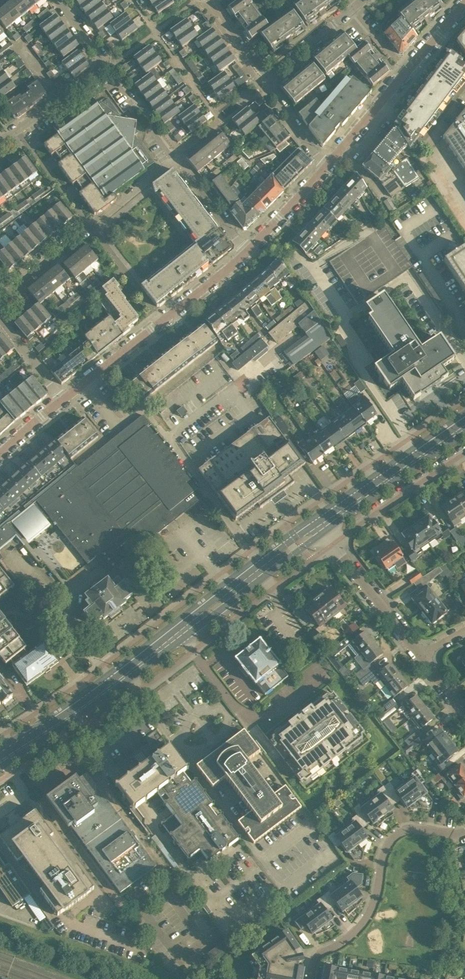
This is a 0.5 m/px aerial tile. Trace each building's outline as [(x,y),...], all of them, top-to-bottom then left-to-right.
[(29,10),(20,0),(11,0),(9,2),(21,17),(29,10)] [(29,10),(37,4),(33,0),(20,0),(29,10)] [(99,0),(88,0),(80,6),(86,14),(101,3),(99,0)] [(172,0),(160,0),(152,6),(158,14),(174,3),(173,2),(172,0)] [(259,33),(268,26),(249,0),(238,0),(228,7),(238,21),(234,24),(238,29),(241,26),(251,39),(257,35),(259,33)] [(293,5),(305,23),(318,13),(321,16),(326,12),(324,9),(337,0),(300,0),(293,5)] [(398,13),(411,30),(424,20),(426,23),(432,19),(429,16),(442,6),(437,0),(415,0),(398,13)] [(129,6),(128,6),(125,1),(120,4),(124,10),(129,6)] [(14,23),(21,17),(9,2),(1,8),(14,23)] [(107,10),(101,3),(86,14),(91,22),(107,10)] [(14,23),(1,8),(0,9),(0,22),(6,29),(14,23)] [(47,8),(42,12),(46,16),(51,12),(47,8)] [(113,18),(107,10),(91,22),(97,30),(113,18)] [(203,16),(199,10),(194,14),(198,19),(203,16)] [(291,10),(268,26),(259,33),(272,50),(285,41),(287,44),(293,40),(290,37),(304,27),(291,10)] [(41,21),(46,16),(42,12),(37,16),(41,21)] [(116,32),(131,21),(125,13),(110,24),(116,32)] [(381,29),(384,34),(395,24),(402,31),(399,33),(404,39),(402,42),(408,47),(417,37),(411,30),(398,13),(398,14),(381,29)] [(39,26),(45,34),(61,22),(55,14),(39,26)] [(176,39),(192,27),(186,19),(170,30),(176,39)] [(27,24),(31,28),(36,24),(33,20),(27,24)] [(137,29),(131,21),(116,32),(122,41),(137,29)] [(211,27),(207,21),(202,25),(206,30),(211,27)] [(45,34),(51,42),(67,30),(61,22),(45,34)] [(22,28),(24,30),(26,33),(31,28),(27,24),(22,28)] [(402,54),(408,47),(402,42),(404,39),(399,33),(402,31),(395,24),(384,34),(399,53),(402,54)] [(192,27),(176,39),(182,47),(198,36),(192,27)] [(196,40),(202,48),(218,37),(212,29),(196,40)] [(51,42),(57,50),(73,38),(67,30),(51,42)] [(102,39),(106,35),(102,30),(98,33),(102,39)] [(21,37),(19,35),(17,32),(12,37),(16,41),(21,37)] [(456,42),(464,54),(464,32),(456,42)] [(326,75),(348,56),(355,49),(342,33),(329,44),(327,40),(322,45),(324,48),(312,58),(326,75)] [(33,39),(29,35),(29,34),(24,38),(28,43),(33,39)] [(202,48),(208,56),(223,45),(218,37),(202,48)] [(73,38),(57,50),(63,58),(79,46),(73,38)] [(106,44),(109,50),(114,46),(110,41),(106,44)] [(364,42),(355,49),(348,56),(372,86),(381,79),(389,73),(378,60),(381,58),(377,53),(374,55),(364,42)] [(35,53),(40,49),(36,44),(32,48),(35,53)] [(208,56),(213,64),(229,53),(223,45),(208,56)] [(134,57),(140,66),(155,54),(149,46),(134,57)] [(39,58),(41,57),(44,55),(40,49),(35,53),(39,58)] [(183,58),(185,56),(187,54),(183,49),(179,52),(183,58)] [(83,59),(77,51),(62,62),(68,70),(83,59)] [(11,55),(15,62),(19,59),(15,52),(11,55)] [(235,61),(229,53),(213,64),(219,72),(235,61)] [(447,59),(402,122),(396,130),(407,147),(409,150),(464,75),(464,73),(462,70),(464,67),(460,64),(462,61),(458,58),(451,53),(447,59)] [(155,54),(140,66),(146,74),(161,62),(155,54)] [(24,65),(19,59),(15,62),(20,68),(24,65)] [(89,67),(83,59),(68,70),(74,78),(89,67)] [(48,60),(46,62),(44,64),(48,69),(52,66),(48,60)] [(187,63),(190,68),(195,65),(191,60),(187,63)] [(171,66),(167,61),(163,64),(167,69),(171,66)] [(130,68),(126,63),(121,66),(125,72),(130,68)] [(236,72),(238,70),(240,69),(236,63),(232,66),(236,72)] [(296,70),(291,75),(293,78),(281,88),(295,105),(325,80),(311,63),(298,74),(296,70)] [(194,74),(198,71),(199,70),(195,65),(190,68),(194,74)] [(32,75),(27,69),(23,72),(28,78),(32,75)] [(340,81),(349,72),(346,69),(339,76),(330,82),(333,86),(317,95),(319,99),(333,91),(335,89),(333,86),(340,81)] [(50,79),(52,77),(55,76),(51,70),(46,74),(50,79)] [(9,80),(3,71),(0,73),(0,86),(9,80)] [(174,79),(179,76),(175,71),(170,74),(174,79)] [(214,91),(229,80),(224,72),(208,83),(214,91)] [(141,93),(156,81),(150,73),(135,85),(141,93)] [(239,85),(248,80),(244,73),(235,80),(239,85)] [(134,74),(130,77),(129,77),(133,83),(138,80),(134,74)] [(183,81),(179,76),(174,79),(178,85),(183,81)] [(198,79),(202,84),(206,81),(202,76),(198,79)] [(370,93),(367,91),(350,76),(322,109),(316,100),(299,114),(322,147),(335,132),(334,131),(340,125),(342,127),(370,94),(371,93),(370,92),(370,93)] [(9,80),(0,86),(0,99),(15,88),(9,80)] [(36,80),(26,87),(30,92),(21,98),(20,96),(15,99),(13,96),(3,103),(14,119),(17,119),(46,98),(47,96),(36,80)] [(214,91),(219,100),(235,88),(229,80),(214,91)] [(59,81),(57,83),(54,84),(59,90),(63,86),(59,81)] [(141,93),(147,101),(162,89),(156,81),(141,93)] [(186,86),(182,89),(182,90),(186,95),(191,92),(186,86)] [(168,97),(162,89),(147,101),(152,108),(168,97)] [(193,94),(189,98),(188,98),(192,103),(197,100),(193,94)] [(152,108),(158,116),(174,104),(168,97),(152,108)] [(263,102),(259,97),(255,101),(259,106),(263,102)] [(98,106),(92,98),(53,127),(58,135),(69,149),(79,164),(90,178),(101,193),(105,199),(113,193),(145,170),(144,169),(154,162),(134,135),(138,132),(135,128),(136,125),(136,121),(129,120),(126,116),(122,118),(108,99),(98,106)] [(158,116),(164,124),(180,112),(174,104),(158,116)] [(178,117),(184,125),(200,113),(194,105),(178,117)] [(247,107),(232,120),(238,128),(253,115),(247,107)] [(272,113),(268,108),(263,111),(268,116),(272,113)] [(442,138),(444,139),(464,171),(464,108),(442,138)] [(190,133),(206,121),(200,113),(184,125),(190,133)] [(253,115),(238,128),(245,135),(260,123),(253,115)] [(279,122),(273,115),(258,127),(264,135),(279,122)] [(264,135),(270,142),(285,129),(279,122),(264,135)] [(170,131),(174,128),(170,123),(166,126),(170,131)] [(291,136),(285,129),(270,142),(276,149),(281,145),(286,141),(291,136)] [(395,129),(373,154),(393,171),(404,187),(419,178),(406,158),(405,159),(399,154),(402,151),(407,147),(396,130),(395,129)] [(219,130),(211,137),(223,152),(231,145),(219,130)] [(178,142),(182,139),(179,133),(174,137),(178,142)] [(58,157),(63,154),(69,149),(58,135),(44,145),(51,155),(55,153),(58,157)] [(214,159),(223,152),(211,137),(202,144),(214,159)] [(240,139),(235,143),(239,148),(244,144),(240,139)] [(206,166),(214,159),(202,144),(194,151),(206,166)] [(245,155),(250,151),(246,147),(242,151),(245,155)] [(300,147),(291,156),(303,171),(312,163),(304,155),(306,154),(300,147)] [(69,149),(63,154),(58,157),(62,162),(58,164),(65,174),(79,164),(69,149)] [(198,173),(206,166),(194,151),(186,158),(198,173)] [(14,167),(9,170),(23,189),(40,177),(26,158),(21,162),(15,154),(8,159),(14,167)] [(234,154),(228,159),(231,163),(237,158),(234,154)] [(391,197),(404,187),(393,171),(373,154),(373,155),(363,168),(381,182),(391,197)] [(303,171),(291,156),(285,162),(297,177),(303,171)] [(225,168),(231,163),(228,159),(223,164),(225,168)] [(285,162),(278,169),(291,184),(297,177),(285,162)] [(79,186),(84,183),(90,178),(79,164),(65,174),(72,184),(76,182),(79,186)] [(23,189),(9,170),(4,174),(0,168),(0,193),(6,201),(23,189)] [(218,168),(212,173),(215,176),(221,171),(218,168)] [(194,244),(196,246),(218,229),(173,169),(152,185),(155,193),(156,193),(159,191),(164,197),(161,199),(171,212),(174,210),(178,216),(175,218),(185,231),(188,229),(193,235),(190,237),(195,244),(194,244)] [(284,191),(291,184),(278,169),(272,175),(271,173),(270,174),(271,176),(284,191)] [(209,181),(215,176),(212,173),(206,177),(209,181)] [(348,182),(360,194),(366,187),(357,173),(348,182)] [(270,177),(265,181),(278,197),(284,191),(271,176),(270,174),(269,175),(270,177)] [(210,184),(218,196),(229,188),(220,176),(210,184)] [(251,179),(258,186),(259,185),(260,185),(261,183),(254,176),(251,179)] [(101,193),(90,178),(84,183),(79,186),(83,191),(79,194),(86,204),(101,193)] [(259,185),(258,186),(259,188),(272,203),(278,197),(265,181),(261,186),(260,185),(259,185)] [(352,203),(360,194),(348,182),(340,191),(352,203)] [(229,188),(218,196),(227,208),(238,200),(237,199),(242,196),(234,185),(229,189),(229,188)] [(266,209),(272,203),(259,188),(258,186),(256,188),(258,189),(253,194),(266,209)] [(344,212),(352,203),(340,191),(331,200),(344,212)] [(101,193),(86,204),(94,214),(97,215),(116,201),(116,198),(113,193),(105,199),(101,193)] [(259,216),(266,209),(253,194),(248,199),(247,198),(246,199),(247,200),(259,216)] [(396,209),(389,198),(383,202),(390,213),(396,209)] [(247,228),(259,216),(247,200),(246,199),(241,204),(238,202),(230,211),(243,228),(247,228)] [(324,208),(336,220),(344,212),(331,200),(324,208)] [(52,210),(64,224),(72,218),(60,203),(52,210)] [(317,216),(329,228),(336,220),(324,208),(317,216)] [(64,224),(52,210),(44,216),(56,231),(64,224)] [(44,216),(36,223),(48,237),(56,231),(44,216)] [(321,237),(329,228),(317,216),(309,225),(321,237)] [(48,237),(36,223),(28,229),(40,244),(48,237)] [(313,245),(321,237),(309,225),(301,233),(313,245)] [(28,229),(20,236),(32,251),(40,244),(28,229)] [(196,246),(208,261),(212,265),(231,250),(232,247),(218,229),(196,246)] [(305,254),(313,245),(301,233),(293,242),(305,254)] [(32,251),(20,236),(12,243),(24,257),(32,251)] [(12,243),(4,249),(16,264),(24,257),(12,243)] [(86,245),(78,251),(90,266),(98,259),(86,245)] [(157,306),(160,307),(212,265),(208,261),(196,246),(149,283),(150,284),(148,285),(146,282),(141,286),(157,306)] [(444,261),(464,293),(464,247),(444,261)] [(4,249),(0,253),(0,260),(8,270),(16,264),(4,249)] [(83,272),(90,266),(78,251),(71,257),(83,272)] [(75,279),(83,272),(71,257),(63,264),(75,279)] [(290,289),(295,285),(289,275),(277,259),(268,269),(278,284),(278,283),(283,279),(290,289)] [(58,264),(50,271),(62,285),(70,279),(58,264)] [(268,269),(259,277),(266,289),(276,303),(282,299),(277,293),(282,289),(278,284),(268,269)] [(55,291),(62,285),(50,271),(43,277),(55,291)] [(111,275),(107,271),(102,275),(106,279),(111,275)] [(47,298),(55,291),(43,277),(35,283),(47,298)] [(266,289),(259,277),(249,285),(258,297),(260,300),(265,297),(271,307),(276,303),(266,289)] [(97,279),(92,283),(96,288),(100,284),(97,279)] [(122,290),(119,286),(113,279),(94,294),(95,294),(110,317),(123,336),(130,330),(137,325),(138,320),(138,317),(124,300),(125,299),(120,292),(122,290)] [(40,304),(47,298),(35,283),(27,290),(39,303),(40,304)] [(91,292),(96,288),(92,283),(87,288),(91,292)] [(249,285),(240,293),(236,297),(245,312),(250,308),(257,318),(262,314),(255,304),(260,300),(258,297),(249,285)] [(72,297),(75,301),(80,297),(77,292),(72,297)] [(75,301),(72,297),(67,301),(70,305),(75,301)] [(249,317),(245,312),(236,297),(225,305),(235,320),(240,316),(244,322),(249,317)] [(294,304),(296,306),(298,309),(306,302),(306,301),(303,297),(294,304)] [(384,297),(365,309),(371,318),(368,320),(392,356),(374,368),(389,390),(401,382),(413,400),(447,377),(441,368),(453,360),(438,338),(420,350),(384,297)] [(314,312),(306,302),(298,309),(269,333),(277,343),(297,326),(298,327),(299,326),(301,329),(306,326),(312,333),(291,349),(300,361),(331,338),(324,328),(314,312)] [(47,321),(51,318),(40,304),(39,303),(31,310),(45,327),(49,324),(47,321)] [(65,309),(64,308),(62,305),(57,309),(60,313),(65,309)] [(231,323),(235,320),(225,305),(215,313),(225,326),(232,337),(238,333),(231,323)] [(283,313),(285,316),(293,309),(291,306),(283,313)] [(60,313),(57,309),(52,313),(55,317),(60,313)] [(31,310),(23,316),(35,331),(40,327),(42,330),(45,327),(31,310)] [(112,345),(123,336),(110,317),(106,320),(100,313),(96,316),(102,324),(97,327),(112,345)] [(227,341),(232,337),(225,326),(215,313),(206,321),(216,335),(221,331),(227,341)] [(277,322),(285,316),(283,313),(275,319),(277,322)] [(31,334),(35,331),(23,316),(15,323),(29,340),(33,337),(31,334)] [(268,329),(276,323),(273,320),(265,327),(268,329)] [(88,363),(112,345),(97,327),(93,330),(87,323),(83,326),(89,333),(85,337),(88,341),(78,349),(88,363)] [(185,338),(130,381),(145,400),(200,356),(200,357),(218,343),(202,323),(185,337),(185,338)] [(57,329),(51,335),(54,339),(60,334),(57,329)] [(250,340),(252,343),(260,336),(257,333),(250,340)] [(0,336),(0,347),(6,355),(14,348),(2,334),(0,336)] [(65,342),(69,338),(65,334),(61,337),(65,342)] [(341,348),(346,345),(339,334),(334,337),(341,348)] [(48,344),(54,339),(51,335),(45,340),(48,344)] [(242,347),(244,349),(244,350),(252,343),(250,340),(246,343),(241,336),(235,341),(240,348),(242,347)] [(237,359),(234,362),(232,363),(233,365),(238,370),(253,357),(256,361),(267,351),(268,350),(265,347),(266,346),(261,340),(237,360),(237,359)] [(41,343),(35,348),(38,352),(45,347),(41,343)] [(52,345),(48,349),(51,353),(56,350),(52,345)] [(47,357),(51,353),(48,349),(43,352),(47,357)] [(78,349),(69,356),(79,370),(88,363),(78,349)] [(232,363),(234,362),(230,356),(225,349),(215,357),(226,371),(228,369),(233,365),(232,363)] [(239,353),(237,350),(230,356),(234,362),(237,359),(235,357),(239,353)] [(70,377),(79,370),(69,356),(60,363),(70,377)] [(16,370),(21,366),(17,361),(12,365),(16,370)] [(61,384),(70,377),(60,363),(51,371),(61,384)] [(8,369),(11,373),(16,370),(12,365),(8,369)] [(8,369),(3,373),(6,377),(11,373),(8,369)] [(16,391),(30,409),(47,396),(32,377),(16,391)] [(365,388),(359,380),(354,384),(360,393),(365,388)] [(14,423),(15,422),(30,409),(16,391),(0,403),(0,404),(2,406),(0,407),(0,408),(14,423)] [(353,407),(365,425),(367,423),(369,424),(373,421),(372,419),(377,416),(373,410),(362,395),(358,398),(356,394),(348,400),(353,407)] [(181,417),(187,412),(183,407),(177,411),(181,417)] [(355,432),(365,425),(353,407),(342,415),(355,432)] [(14,423),(0,408),(0,422),(7,429),(12,424),(14,423)] [(143,415),(105,446),(78,468),(77,467),(68,475),(59,482),(50,489),(41,496),(31,504),(30,505),(31,505),(13,520),(15,523),(14,524),(22,534),(24,537),(46,520),(43,516),(47,513),(87,564),(108,547),(121,563),(170,523),(198,500),(193,493),(197,489),(182,470),(184,469),(163,444),(165,442),(143,415)] [(345,440),(355,432),(342,415),(332,422),(345,440)] [(294,483),(289,476),(304,465),(269,417),(198,470),(235,520),(256,505),(260,509),(277,496),(294,483)] [(281,417),(275,421),(284,434),(290,430),(281,417)] [(98,437),(83,418),(55,440),(67,454),(71,459),(98,437)] [(334,448),(345,440),(332,422),(321,430),(334,448)] [(323,456),(334,448),(321,430),(311,438),(323,456)] [(322,457),(323,456),(311,438),(306,442),(303,438),(294,445),(302,456),(304,455),(307,459),(308,458),(312,464),(317,461),(318,461),(322,459),(322,457)] [(62,459),(67,454),(55,440),(46,448),(57,462),(60,465),(64,461),(62,459)] [(46,448),(37,456),(51,472),(55,469),(53,466),(57,462),(46,448)] [(47,475),(51,472),(37,456),(29,463),(40,477),(45,472),(47,475)] [(29,463),(20,471),(34,487),(38,484),(35,481),(40,477),(29,463)] [(75,465),(66,472),(68,475),(77,467),(75,465)] [(20,471),(10,480),(22,493),(28,488),(30,491),(34,487),(20,471)] [(59,482),(68,475),(66,472),(57,479),(59,482)] [(50,489),(59,482),(57,479),(48,486),(50,489)] [(10,480),(0,489),(15,505),(19,501),(16,499),(22,493),(10,480)] [(41,496),(50,489),(48,486),(39,493),(41,496)] [(0,489),(0,505),(4,510),(9,505),(11,508),(15,505),(0,489)] [(198,500),(203,496),(197,489),(193,493),(198,500)] [(454,497),(464,514),(464,492),(463,493),(462,492),(454,497)] [(31,504),(41,496),(39,493),(29,502),(31,504)] [(464,514),(454,497),(447,503),(442,507),(454,526),(460,522),(458,519),(464,514)] [(19,510),(10,517),(12,520),(21,513),(19,510)] [(451,534),(450,532),(445,526),(440,530),(430,516),(424,520),(423,519),(415,525),(428,544),(436,539),(437,541),(443,537),(444,539),(451,534)] [(11,521),(12,520),(10,517),(2,524),(3,526),(7,523),(11,521)] [(11,521),(7,523),(0,530),(0,549),(16,536),(17,537),(22,534),(14,524),(15,523),(13,520),(11,521)] [(421,549),(428,544),(415,525),(407,530),(408,531),(402,535),(411,549),(406,553),(412,562),(418,557),(417,555),(423,551),(421,549)] [(456,541),(457,541),(461,538),(455,528),(450,532),(451,534),(456,541)] [(383,549),(376,554),(386,569),(387,568),(388,571),(395,566),(396,569),(406,562),(393,542),(392,543),(391,541),(382,547),(383,549)] [(440,567),(445,575),(448,579),(454,574),(445,563),(440,567)] [(403,571),(411,584),(413,583),(421,577),(413,565),(403,571)] [(422,577),(421,577),(413,583),(418,589),(418,590),(426,584),(426,585),(430,582),(430,581),(436,576),(439,580),(445,575),(440,567),(439,566),(422,577)] [(125,601),(133,595),(123,582),(122,583),(118,578),(111,583),(108,578),(85,595),(89,600),(86,602),(90,607),(84,612),(93,624),(102,618),(103,620),(109,616),(126,602),(125,601)] [(0,585),(0,598),(14,587),(7,579),(0,585)] [(418,590),(418,589),(410,596),(422,611),(438,598),(438,597),(442,594),(434,582),(420,593),(418,590)] [(330,613),(333,616),(345,606),(331,588),(325,593),(324,591),(317,596),(330,613)] [(22,591),(18,594),(25,601),(28,598),(22,591)] [(319,627),(333,616),(330,613),(317,596),(310,602),(311,604),(305,608),(319,627)] [(463,606),(458,597),(452,601),(457,610),(463,606)] [(443,604),(438,598),(422,611),(432,624),(436,620),(437,621),(445,614),(445,613),(449,610),(444,603),(443,604)] [(4,662),(6,664),(10,661),(14,665),(28,655),(24,650),(26,648),(24,645),(0,615),(0,657),(4,662)] [(348,627),(343,621),(338,625),(343,631),(348,627)] [(349,636),(358,628),(354,623),(343,631),(347,637),(349,636)] [(309,634),(317,644),(323,639),(315,629),(309,634)] [(352,641),(349,636),(347,637),(330,652),(334,657),(348,646),(356,656),(361,653),(374,643),(365,631),(352,641)] [(260,640),(236,659),(242,667),(242,668),(248,676),(249,675),(256,684),(256,683),(265,694),(288,677),(279,665),(260,640)] [(28,655),(14,665),(12,665),(27,685),(58,663),(44,643),(28,655)] [(356,656),(354,658),(362,669),(357,673),(362,679),(374,669),(370,664),(383,654),(374,643),(361,653),(356,656)] [(360,681),(359,681),(364,687),(371,681),(374,685),(382,679),(386,685),(399,675),(390,663),(378,673),(374,669),(362,679),(360,681)] [(399,675),(386,685),(391,691),(390,692),(394,698),(408,686),(399,675)] [(2,704),(13,695),(11,693),(13,692),(8,687),(7,688),(2,682),(4,680),(0,676),(0,702),(2,704)] [(270,742),(281,757),(300,781),(303,780),(306,781),(361,738),(361,735),(363,733),(333,694),(330,695),(327,694),(272,737),(272,741),(270,742)] [(410,718),(424,707),(416,696),(400,708),(396,703),(387,710),(377,718),(381,723),(397,711),(399,713),(403,714),(408,720),(410,719),(410,718)] [(387,710),(396,703),(392,699),(383,706),(387,710)] [(419,730),(433,718),(424,707),(410,718),(410,719),(419,730)] [(422,745),(430,754),(449,739),(444,733),(443,734),(439,729),(425,740),(421,735),(413,742),(417,748),(422,745)] [(254,843),(255,842),(301,807),(285,786),(272,796),(249,765),(247,762),(260,752),(243,731),(224,746),(223,746),(216,751),(216,752),(196,767),(212,788),(225,778),(251,812),(238,822),(254,843)] [(413,742),(421,735),(418,731),(409,738),(412,742),(413,742)] [(455,746),(449,739),(430,754),(438,765),(433,768),(438,774),(439,773),(446,768),(443,763),(457,751),(453,747),(455,746)] [(169,746),(127,777),(116,786),(120,792),(119,792),(117,793),(149,835),(152,833),(144,823),(145,820),(136,808),(157,792),(174,815),(162,823),(188,858),(200,850),(209,861),(239,838),(221,815),(217,818),(208,807),(213,804),(195,780),(191,784),(183,773),(187,769),(169,746)] [(455,786),(464,778),(464,771),(460,765),(443,778),(439,773),(438,774),(430,780),(434,785),(442,779),(445,784),(451,780),(455,786)] [(403,782),(405,785),(422,808),(430,809),(432,801),(420,785),(425,781),(417,770),(415,772),(412,774),(413,775),(403,782)] [(68,828),(70,826),(120,893),(156,866),(87,772),(77,779),(76,777),(46,798),(68,828)] [(455,786),(464,797),(464,796),(464,778),(455,786)] [(393,788),(388,792),(391,797),(396,803),(401,799),(407,808),(409,807),(410,809),(422,808),(405,785),(396,791),(393,788)] [(379,792),(369,799),(385,820),(394,815),(391,811),(392,810),(386,801),(391,797),(388,792),(383,786),(378,790),(379,792)] [(353,809),(358,815),(361,820),(367,816),(373,824),(374,823),(377,827),(385,820),(369,799),(360,806),(359,805),(353,809)] [(453,799),(449,802),(455,810),(460,806),(453,799)] [(0,836),(0,838),(17,861),(23,856),(46,888),(40,892),(57,916),(93,889),(76,865),(70,870),(47,839),(53,834),(35,810),(0,836)] [(353,820),(344,827),(363,852),(367,841),(366,839),(367,838),(361,829),(366,825),(361,820),(358,815),(352,819),(353,820)] [(364,853),(363,852),(344,827),(334,834),(334,833),(328,837),(336,848),(341,844),(354,860),(362,861),(364,853)] [(453,848),(454,855),(464,853),(464,846),(453,848)] [(8,863),(5,866),(0,858),(0,889),(12,906),(31,894),(8,863)] [(338,886),(340,889),(356,909),(362,901),(361,898),(362,897),(355,889),(361,885),(362,875),(353,874),(347,878),(348,879),(338,886)] [(328,892),(323,896),(331,907),(336,903),(343,912),(344,911),(348,916),(356,909),(340,889),(331,896),(328,892)] [(320,904),(310,911),(326,931),(335,926),(331,921),(332,920),(325,911),(331,907),(323,896),(317,901),(320,904)] [(326,931),(310,911),(309,909),(299,916),(299,914),(293,919),(301,930),(306,926),(313,934),(314,933),(315,936),(326,931)] [(43,923),(49,932),(55,928),(48,919),(43,923)] [(300,950),(287,931),(251,956),(259,968),(257,978),(302,978),(304,967),(300,950)] [(220,944),(227,954),(230,951),(218,935),(211,940),(215,947),(220,944)] [(220,944),(215,947),(208,952),(217,964),(227,954),(220,944)] [(337,969),(337,968),(325,966),(325,967),(324,967),(323,975),(322,974),(322,978),(335,978),(337,969)] [(337,969),(335,978),(347,978),(348,971),(337,969)] [(360,973),(348,971),(347,978),(359,978),(360,973)]
